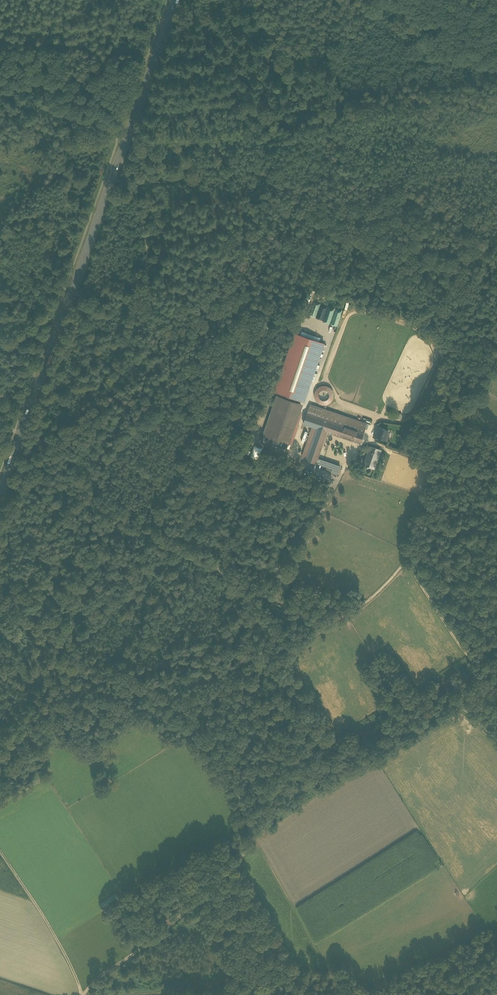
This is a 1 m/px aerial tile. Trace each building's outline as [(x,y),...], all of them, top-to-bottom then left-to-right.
[(321,305),(317,317),(324,319),(323,322),(330,324),(331,322),(337,324),(341,311),(335,310),(333,318),(331,317),(333,309),(321,305)] [(275,391),(304,401),(324,344),(295,333),(275,391)] [(330,387),(326,385),(322,385),(318,387),(315,390),(314,393),(314,398),(315,401),(318,404),(322,406),(326,406),(330,404),(333,401),(335,397),(335,393),(333,390),(330,387)] [(267,436),(280,397),(276,396),(262,435),(267,436)] [(267,436),(287,443),(300,404),(296,403),(285,399),(280,397),(267,436)] [(303,405),(300,404),(287,443),(289,444),(303,405)] [(312,427),(314,428),(317,428),(327,432),(360,443),(367,424),(310,404),(303,424),(312,427)] [(302,458),(303,458),(313,430),(314,428),(312,427),(302,455),(302,458)] [(303,458),(306,460),(317,428),(314,428),(313,430),(303,458)] [(327,432),(317,428),(306,460),(339,471),(340,467),(317,459),(327,432)] [(377,437),(387,441),(389,436),(387,435),(388,431),(380,428),(378,432),(376,437),(377,437)] [(257,460),(262,448),(254,445),(249,457),(257,460)] [(363,465),(374,469),(381,450),(370,446),(363,465)]
